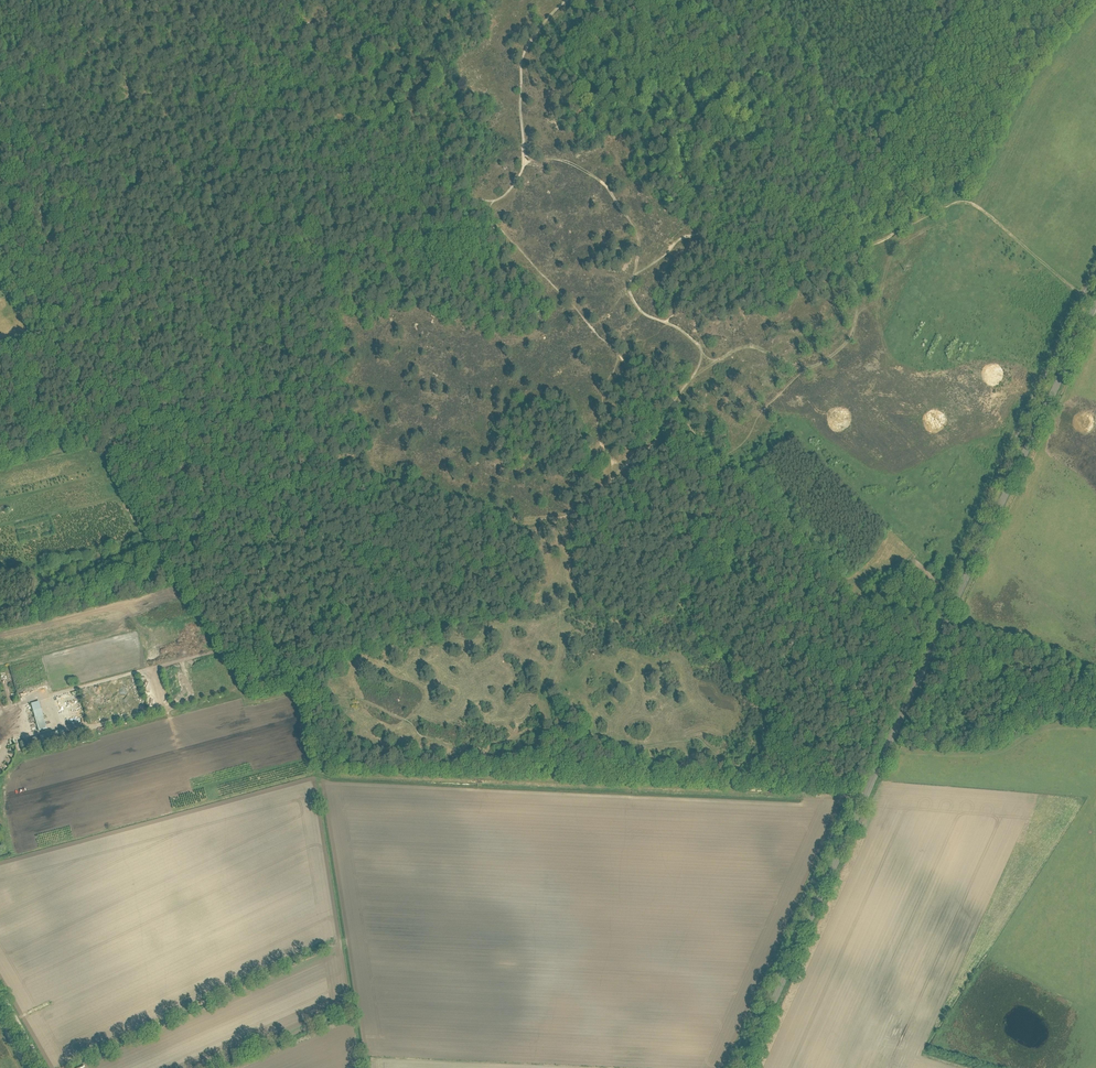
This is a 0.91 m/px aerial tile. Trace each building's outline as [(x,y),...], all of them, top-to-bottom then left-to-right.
[(46,730),(38,702),(31,704),(39,732),(46,730)]
